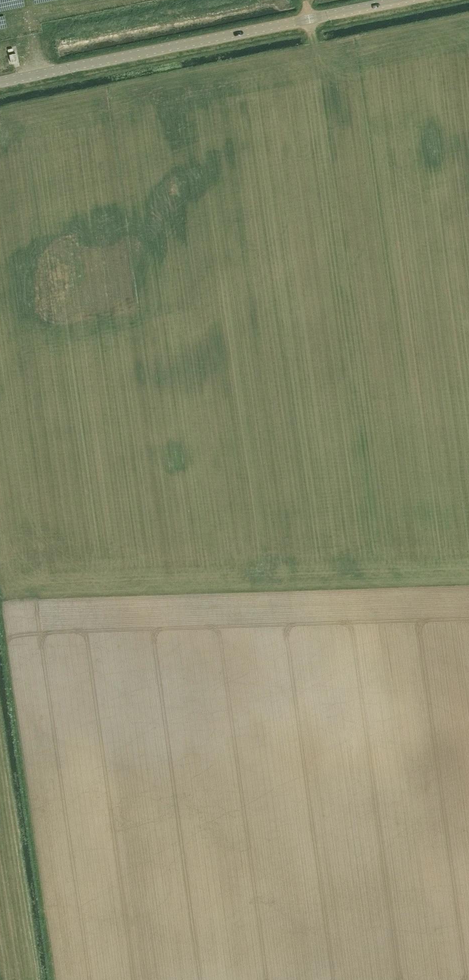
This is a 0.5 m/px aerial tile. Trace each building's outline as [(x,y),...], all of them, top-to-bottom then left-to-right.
[(16,53),(9,55),(11,62),(17,61),(16,53)]
